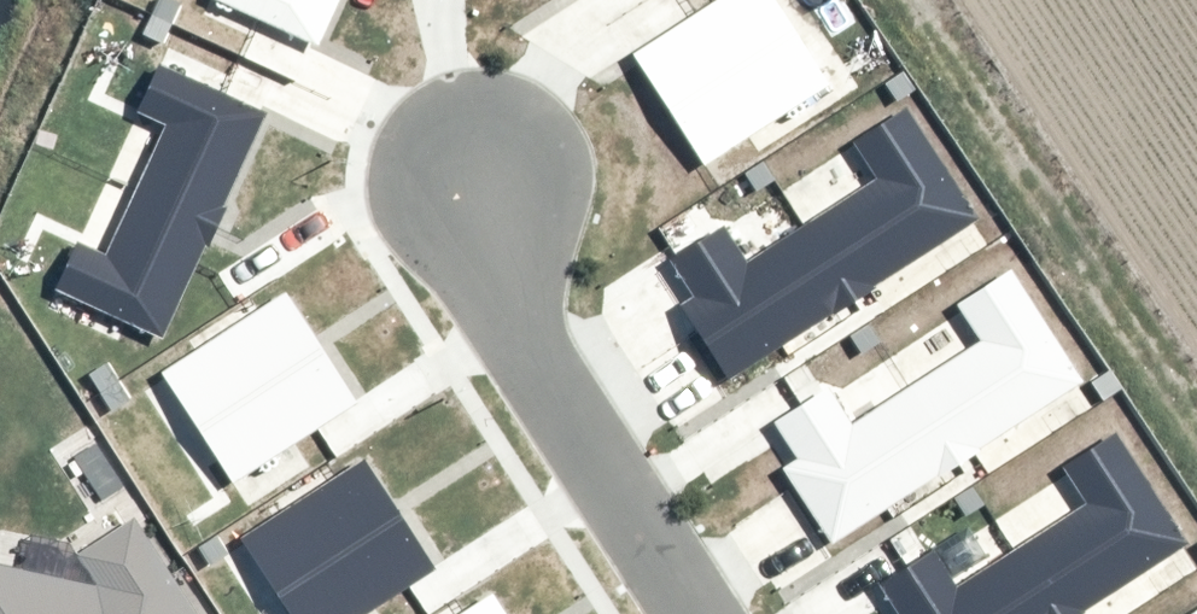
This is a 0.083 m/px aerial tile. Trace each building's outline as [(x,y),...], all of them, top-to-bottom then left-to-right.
[(326,42),(345,0),(228,0),(326,42)] [(636,52),(708,166),(837,80),(784,0),(719,0),(636,52)] [(84,235),(61,287),(172,335),(272,111),(167,60),(146,111),(172,122),(115,249),(84,235)] [(984,217),(913,103),(858,139),(880,177),(753,259),(729,223),(678,259),(699,293),(683,303),(733,377),(984,217)] [(1093,386),(1022,272),(967,309),(989,347),(862,428),(838,393),(787,428),(808,463),(793,473),(843,546),(1093,386)] [(205,420),(198,426),(231,479),(355,403),(324,351),(314,354),(282,299),(175,374),(205,420)] [(1122,429),(1066,466),(1088,503),(962,585),(938,550),(887,585),(904,613),(1082,613),(1193,543),(1122,429)] [(277,593),(291,613),(362,613),(435,570),(403,517),(393,521),(361,466),(254,540),(285,587),(277,593)] [(134,525),(77,562),(95,586),(0,565),(0,613),(192,613),(134,525)] [(492,602),(475,613),(499,613),(492,602)]
